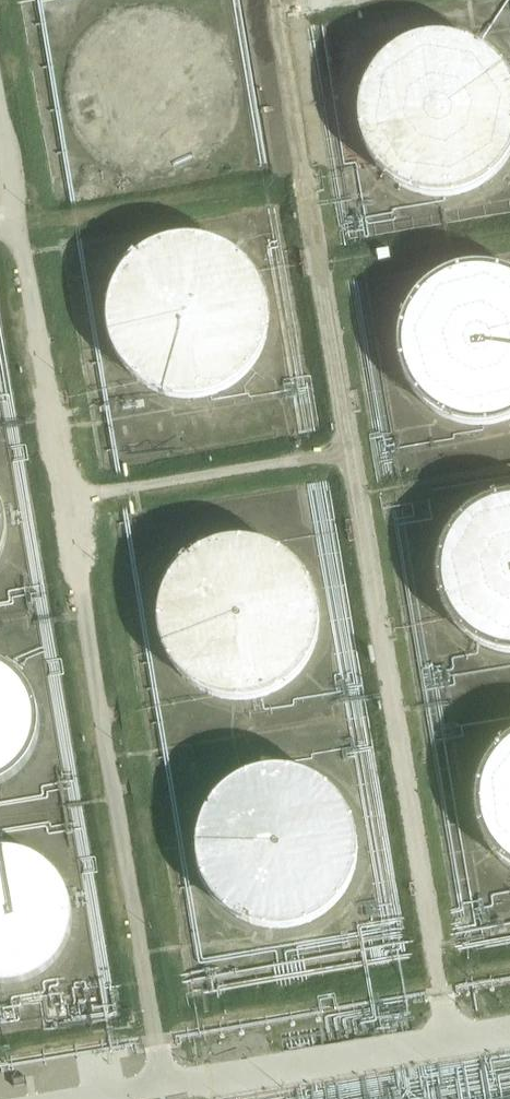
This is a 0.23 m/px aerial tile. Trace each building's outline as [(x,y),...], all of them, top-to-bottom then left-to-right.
[(405,187),(454,194),(490,180),(509,157),(509,62),(486,39),(450,26),(411,31),(380,52),(361,84),(358,123),(374,162),(405,187)] [(119,364),(150,389),(199,396),(235,382),(260,354),(271,309),(257,267),(231,241),(195,229),(156,234),(125,254),(106,286),(103,326),(119,364)] [(445,415),(495,423),(509,416),(509,262),(490,255),(451,260),(421,280),(401,313),(398,352),(414,391),(445,415)] [(4,556),(11,529),(7,503),(0,488),(0,561),(4,556)] [(479,648),(509,653),(509,490),(485,493),(454,514),(435,546),(432,585),(448,624),(479,648)] [(175,662),(205,687),(255,695),(290,680),(316,652),(327,607),(313,565),(287,540),(250,527),(212,532),(181,552),(161,585),(158,624),(175,662)] [(18,770),(34,748),(41,720),(38,694),(28,675),(8,656),(0,653),(0,780),(18,770)] [(509,867),(509,723),(491,736),(471,769),(468,808),(484,846),(509,867)] [(208,895),(238,919),(288,927),(323,912),(349,884),(360,839),(346,797),(320,772),(283,759),(245,764),(214,784),(194,817),(191,856),(208,895)] [(31,977),(54,964),(70,942),(77,914),(74,888),(64,869),(44,850),(17,840),(0,841),(0,981),(31,977)] [(15,1088),(28,1086),(27,1078),(14,1080),(15,1088)]
